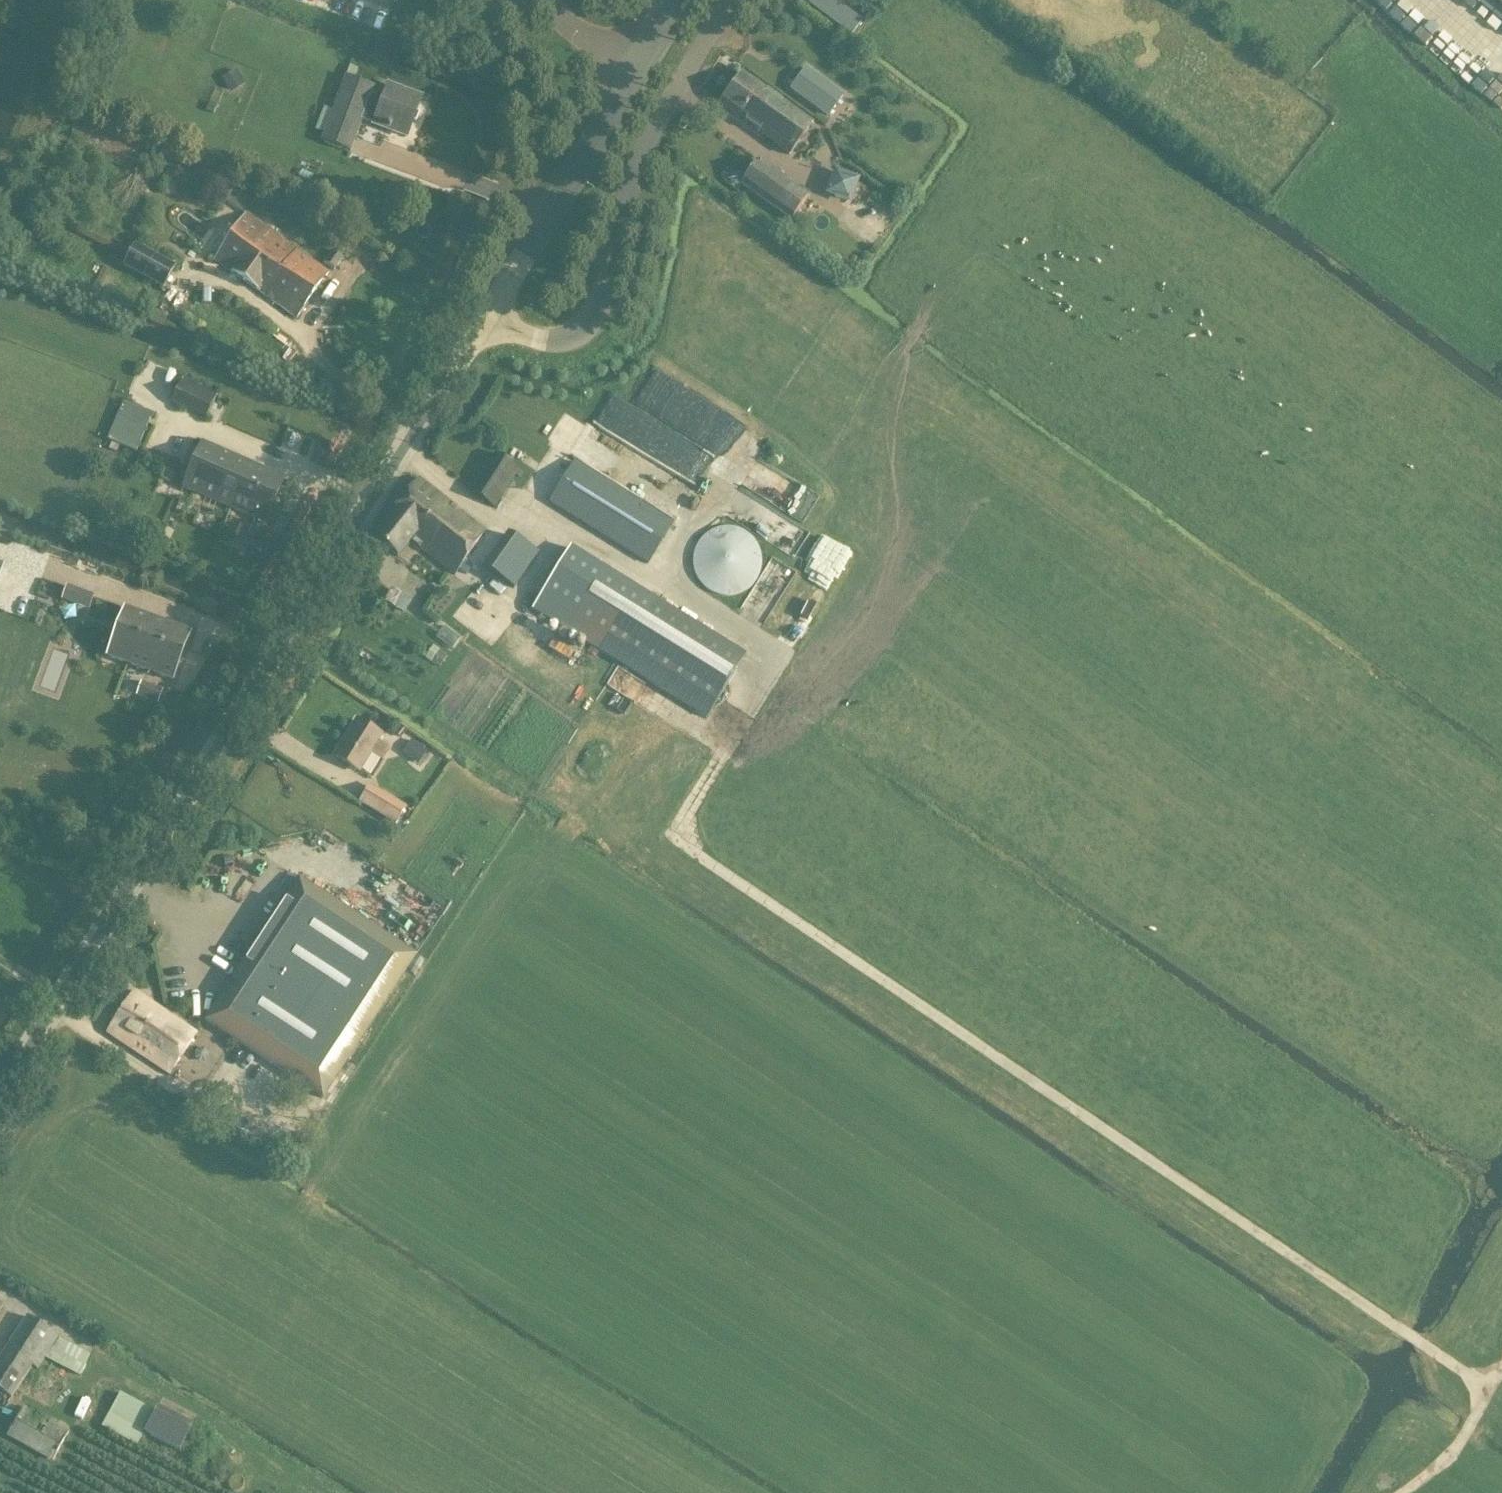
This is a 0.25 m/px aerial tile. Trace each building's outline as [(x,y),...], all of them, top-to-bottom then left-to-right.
[(862,22),(833,0),(811,0),(808,4),(851,37),(862,22)] [(354,80),(358,69),(350,66),(346,77),(354,80)] [(807,69),(792,89),(828,115),(843,95),(807,69)] [(231,91),(244,83),(236,71),(223,79),(231,91)] [(812,123),(743,74),(720,105),(789,155),(812,123)] [(407,137),(421,99),(388,86),(382,101),(371,96),(374,88),(354,80),(346,77),(321,141),(350,152),(362,120),(407,137)] [(792,221),(809,197),(759,161),(742,185),(792,221)] [(844,204),(855,180),(831,170),(821,194),(844,204)] [(231,237),(214,261),(296,319),(329,273),(247,216),(231,237)] [(164,288),(175,267),(136,246),(125,268),(164,288)] [(334,271),(343,259),(332,251),(324,263),(334,271)] [(663,395),(675,400),(680,389),(647,374),(635,402),(656,411),(663,395)] [(224,391),(189,376),(177,404),(212,419),(224,391)] [(603,402),(595,426),(639,440),(647,417),(603,402)] [(125,403),(109,440),(122,446),(136,452),(152,415),(125,403)] [(202,443),(182,488),(230,509),(250,463),(202,443)] [(494,508),(518,469),(496,455),(472,494),(494,508)] [(250,463),(230,509),(255,520),(245,544),(252,548),(253,547),(265,553),(273,536),(261,531),(264,523),(265,524),(285,479),(250,463)] [(648,564),(673,524),(575,463),(550,503),(648,564)] [(419,479),(418,479),(372,537),(397,557),(411,541),(444,499),(419,479)] [(444,499),(411,541),(454,576),(458,570),(466,575),(472,566),(465,561),(485,532),(444,499)] [(753,592),(756,530),(696,528),(693,589),(753,592)] [(484,568),(513,589),(514,589),(537,556),(538,555),(508,533),(483,567),(484,568)] [(745,657),(570,549),(532,610),(707,718),(745,657)] [(0,576),(0,607),(39,620),(52,582),(3,565),(0,576)] [(403,596),(403,594),(391,588),(384,604),(397,609),(403,596)] [(403,596),(397,609),(403,612),(409,598),(403,596)] [(157,634),(185,645),(189,633),(126,609),(108,657),(147,671),(157,643),(154,642),(157,634)] [(172,680),(185,645),(157,634),(154,642),(157,643),(147,671),(172,680)] [(359,658),(373,667),(379,658),(365,649),(359,658)] [(158,703),(162,691),(142,683),(137,696),(158,703)] [(357,721),(335,757),(359,772),(371,753),(383,760),(389,749),(377,742),(381,736),(357,721)] [(406,732),(401,728),(396,734),(401,739),(406,732)] [(414,762),(423,750),(412,741),(403,753),(414,762)] [(406,807),(369,785),(358,803),(396,825),(406,807)] [(221,996),(205,1021),(323,1098),(416,955),(299,878),(283,901),(289,905),(268,938),(262,934),(232,979),(238,983),(227,1000),(221,996)] [(170,1074),(196,1034),(134,992),(108,1033),(170,1074)] [(58,1337),(27,1317),(0,1358),(0,1392),(11,1399),(32,1366),(37,1369),(58,1337)] [(120,1393),(102,1427),(137,1446),(145,1432),(179,1451),(192,1426),(157,1407),(155,1412),(120,1393)] [(53,1461),(68,1433),(23,1407),(7,1435),(53,1461)]
